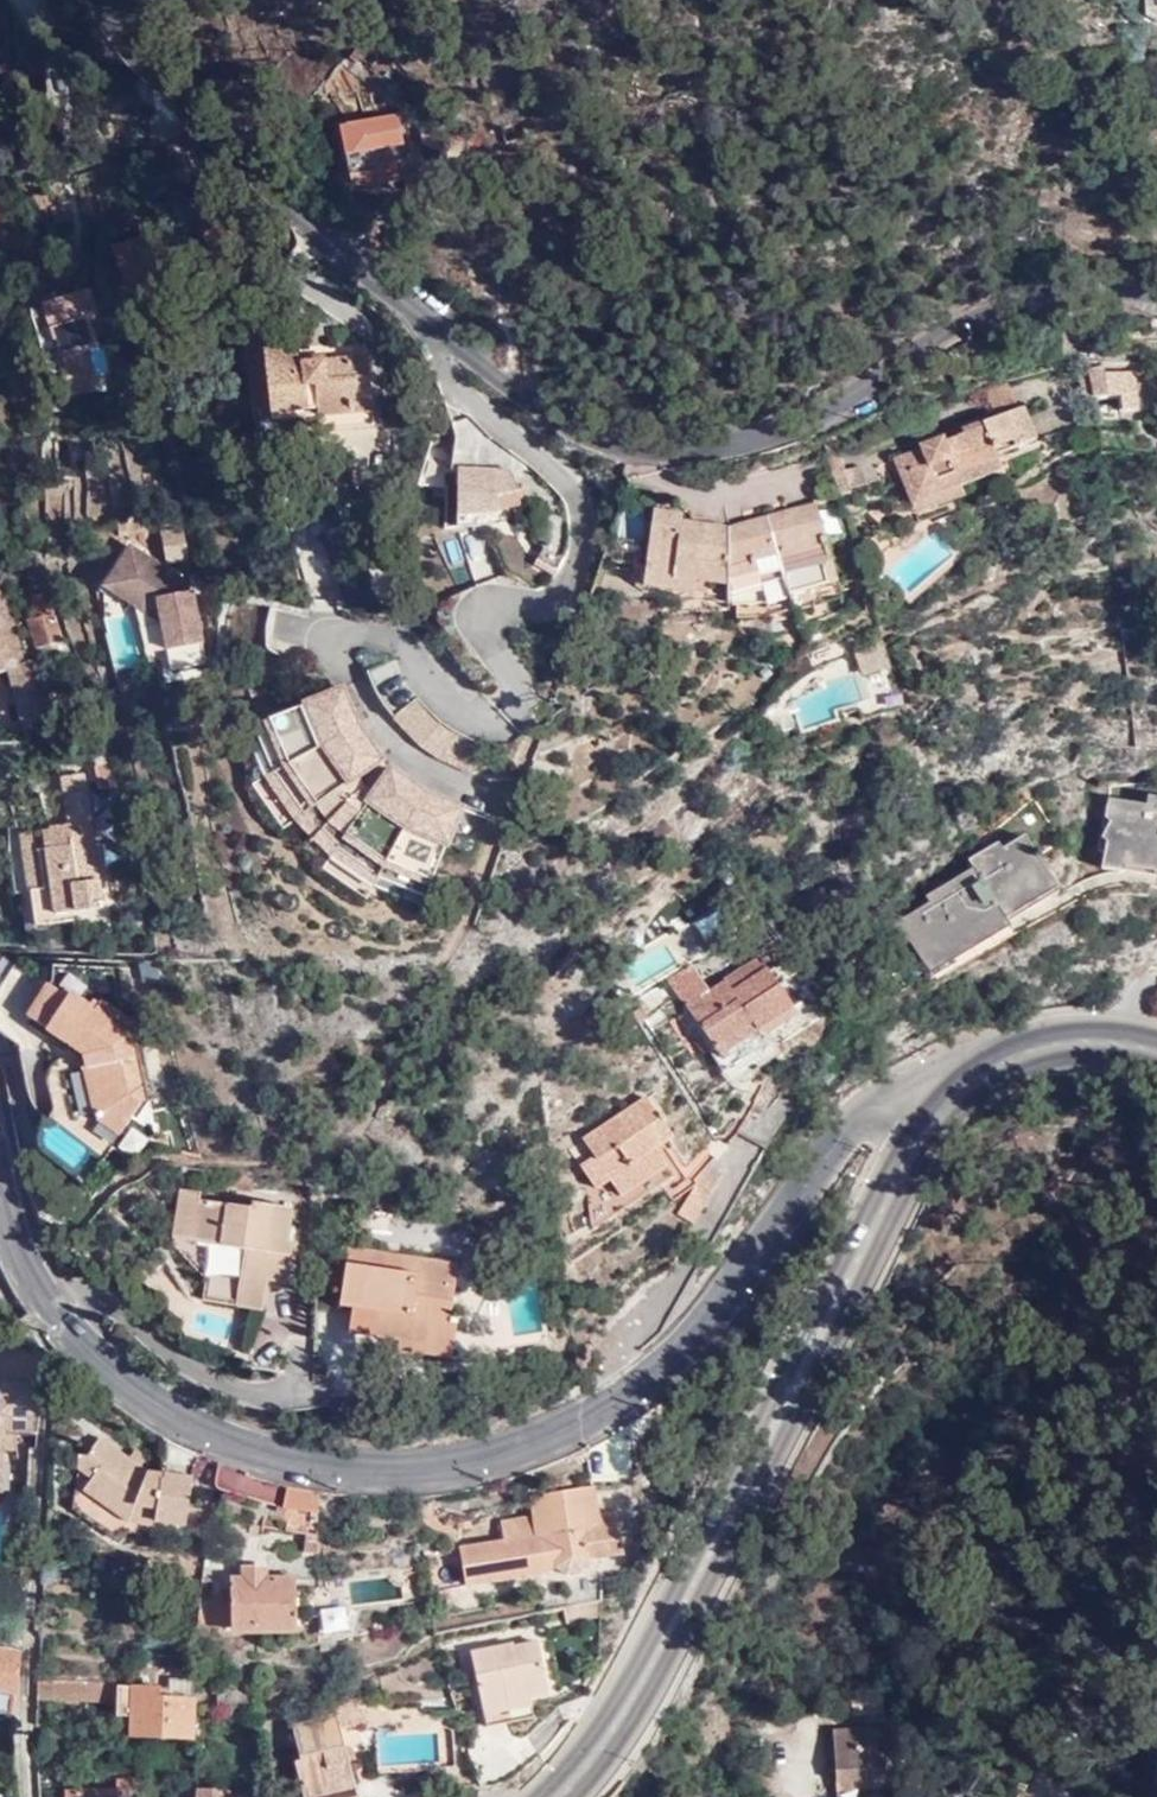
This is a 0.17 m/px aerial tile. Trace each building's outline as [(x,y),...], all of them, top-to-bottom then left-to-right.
[(377,166),(420,157),(417,139),(403,142),(397,113),(340,124),(352,185),(379,188),(377,166)] [(55,205),(46,188),(35,194),(44,210),(55,205)] [(69,219),(64,202),(56,205),(61,222),(69,219)] [(56,205),(51,207),(56,223),(61,222),(56,205)] [(160,237),(119,249),(138,311),(181,297),(160,237)] [(88,315),(97,311),(89,288),(80,292),(83,303),(98,346),(99,346),(88,315)] [(53,300),(58,312),(45,316),(54,340),(57,339),(70,378),(66,379),(72,396),(83,393),(95,391),(93,377),(92,372),(93,372),(88,349),(98,346),(83,303),(80,292),(74,294),(74,292),(53,300)] [(41,304),(45,316),(58,312),(53,300),(41,304)] [(300,361),(298,340),(265,344),(273,420),(320,415),(322,430),(375,424),(368,353),(300,361)] [(1091,399),(1119,396),(1135,396),(1132,351),(1107,353),(1108,371),(1086,373),(1091,399)] [(95,391),(107,391),(107,378),(93,377),(95,391)] [(993,418),(1013,411),(1017,409),(1007,381),(983,389),(993,418)] [(1135,396),(1119,396),(1120,411),(1136,410),(1135,396)] [(993,455),(1033,442),(1021,408),(1017,409),(1013,411),(993,418),(917,445),(919,450),(893,459),(913,515),(963,497),(959,485),(998,471),(993,455)] [(839,471),(844,490),(863,485),(858,466),(839,471)] [(520,488),(511,468),(458,468),(458,515),(496,510),(496,494),(518,490),(520,488)] [(496,510),(522,502),(518,490),(496,494),(496,510)] [(789,577),(794,592),(842,577),(818,500),(770,513),(789,577)] [(702,576),(736,582),(733,521),(696,518),(690,516),(691,507),(660,503),(649,582),(699,589),(702,576)] [(736,590),(789,577),(770,513),(741,522),(733,521),(736,582),(736,590)] [(129,545),(109,576),(159,607),(162,623),(170,669),(206,663),(193,592),(184,593),(181,578),(129,545)] [(162,623),(159,607),(109,576),(103,586),(162,623)] [(28,664),(7,584),(0,586),(0,675),(15,672),(23,671),(21,666),(28,664)] [(53,590),(36,594),(40,619),(37,619),(49,671),(72,667),(53,590)] [(886,668),(890,667),(881,639),(878,640),(886,668)] [(853,647),(862,675),(886,668),(878,640),(853,647)] [(43,660),(28,664),(21,666),(23,671),(15,672),(27,724),(69,716),(60,677),(48,680),(43,660)] [(255,726),(275,774),(302,813),(338,850),(379,878),(427,898),(433,883),(464,807),(422,789),(393,769),(375,794),(364,786),(356,775),(382,758),(359,723),(343,687),(255,726)] [(439,721),(417,696),(394,717),(414,741),(443,763),(468,775),(485,745),(461,735),(439,721)] [(255,726),(245,730),(265,777),(253,784),(283,830),(292,824),(328,860),(322,868),(365,898),(372,887),(423,907),(427,898),(379,878),(338,850),(302,813),(275,774),(255,726)] [(109,761),(98,762),(99,781),(111,781),(109,761)] [(48,842),(32,845),(38,888),(42,887),(47,921),(82,916),(81,906),(114,900),(93,772),(70,774),(77,817),(44,822),(48,842)] [(1121,863),(1156,869),(1156,794),(1148,793),(1146,803),(1107,796),(1104,816),(1109,819),(1100,837),(1105,840),(1101,866),(1121,869),(1121,863)] [(29,824),(32,845),(48,842),(44,822),(29,824)] [(932,908),(889,931),(902,950),(912,943),(935,977),(1013,930),(1008,922),(1059,891),(1024,836),(1005,847),(1000,840),(968,859),(975,868),(925,896),(932,908)] [(792,1009),(756,957),(707,989),(690,963),(665,979),(724,1068),(766,1040),(759,1030),(792,1009)] [(52,977),(32,1007),(52,1022),(48,1028),(86,1057),(97,1110),(127,1129),(149,1094),(136,1026),(143,1014),(108,987),(99,999),(79,984),(71,993),(52,977)] [(794,1102),(777,1091),(766,1108),(754,1100),(735,1130),(764,1149),(794,1102)] [(670,1133),(644,1095),(580,1138),(592,1155),(579,1165),(594,1188),(608,1178),(619,1194),(668,1160),(656,1142),(670,1133)] [(135,1158),(147,1137),(129,1126),(116,1147),(135,1158)] [(619,1194),(608,1178),(594,1188),(592,1190),(590,1195),(590,1200),(591,1205),(593,1209),(600,1214),(603,1215),(606,1216),(612,1215),(630,1206),(677,1173),(668,1160),(619,1194)] [(713,1185),(718,1177),(702,1168),(700,1170),(713,1185)] [(695,1180),(676,1214),(691,1223),(713,1185),(700,1170),(692,1179),(695,1180)] [(179,1190),(173,1240),(193,1242),(199,1200),(200,1192),(179,1190)] [(251,1201),(249,1207),(199,1200),(193,1242),(244,1249),(237,1305),(264,1309),(269,1278),(287,1280),(291,1240),(286,1240),(291,1206),(251,1201)] [(382,1267),(384,1252),(346,1247),(342,1271),(363,1274),(356,1321),(390,1325),(388,1336),(397,1337),(425,1342),(429,1316),(447,1319),(447,1316),(456,1263),(415,1257),(412,1272),(382,1267)] [(415,1257),(384,1252),(382,1267),(412,1272),(415,1257)] [(342,1271),(338,1303),(351,1304),(347,1330),(388,1336),(390,1325),(356,1321),(363,1274),(342,1271)] [(447,1319),(429,1316),(425,1342),(397,1337),(395,1347),(450,1355),(455,1318),(447,1316),(447,1319)] [(34,1434),(38,1381),(35,1381),(4,1381),(1,1381),(0,1409),(0,1413),(0,1471),(3,1472),(5,1433),(34,1434)] [(131,1515),(152,1519),(153,1517),(180,1523),(192,1470),(163,1463),(162,1470),(146,1468),(138,1462),(128,1453),(100,1430),(88,1447),(87,1453),(99,1461),(89,1473),(76,1462),(72,1498),(116,1533),(124,1524),(131,1515)] [(128,1453),(138,1462),(146,1452),(135,1444),(128,1453)] [(78,1446),(76,1462),(89,1473),(99,1461),(87,1453),(88,1447),(78,1446)] [(317,1489),(286,1483),(281,1504),(289,1506),(285,1527),(302,1530),(302,1548),(318,1548),(317,1489)] [(593,1487),(532,1498),(535,1520),(503,1526),(504,1543),(463,1550),(469,1586),(547,1573),(545,1566),(555,1565),(556,1569),(565,1581),(582,1579),(589,1565),(590,1558),(620,1553),(613,1516),(597,1518),(593,1487)] [(150,1530),(152,1519),(131,1515),(124,1524),(150,1530)] [(236,1578),(195,1577),(195,1626),(296,1624),(296,1576),(258,1577),(258,1567),(236,1567),(236,1578)] [(600,1600),(562,1606),(564,1618),(600,1613),(600,1600)] [(343,1608),(318,1611),(320,1638),(345,1636),(343,1608)] [(504,1704),(506,1717),(529,1713),(525,1693),(545,1689),(535,1637),(510,1642),(509,1640),(469,1648),(480,1708),(504,1704)] [(0,1651),(0,1689),(15,1692),(19,1654),(0,1651)] [(256,1691),(228,1661),(223,1674),(221,1715),(260,1706),(256,1691)] [(167,1683),(158,1684),(158,1696),(193,1696),(193,1675),(167,1674),(167,1683)] [(79,1680),(38,1680),(37,1698),(117,1699),(118,1714),(133,1714),(132,1734),(192,1735),(193,1696),(158,1696),(158,1684),(79,1680)] [(371,1695),(353,1699),(360,1724),(362,1724),(371,1695)] [(896,1718),(895,1696),(847,1698),(847,1704),(850,1704),(850,1720),(896,1718)] [(308,1703),(312,1720),(335,1715),(332,1703),(331,1697),(308,1703)] [(360,1724),(353,1699),(332,1703),(335,1715),(336,1715),(340,1729),(360,1724)] [(482,1721),(506,1717),(504,1704),(480,1708),(482,1721)] [(340,1729),(336,1715),(335,1715),(312,1720),(290,1726),(299,1759),(290,1761),(300,1796),(357,1796),(340,1729)] [(888,1733),(829,1735),(833,1796),(889,1795),(888,1733)] [(199,1788),(199,1796),(241,1796),(242,1789),(199,1788)]
